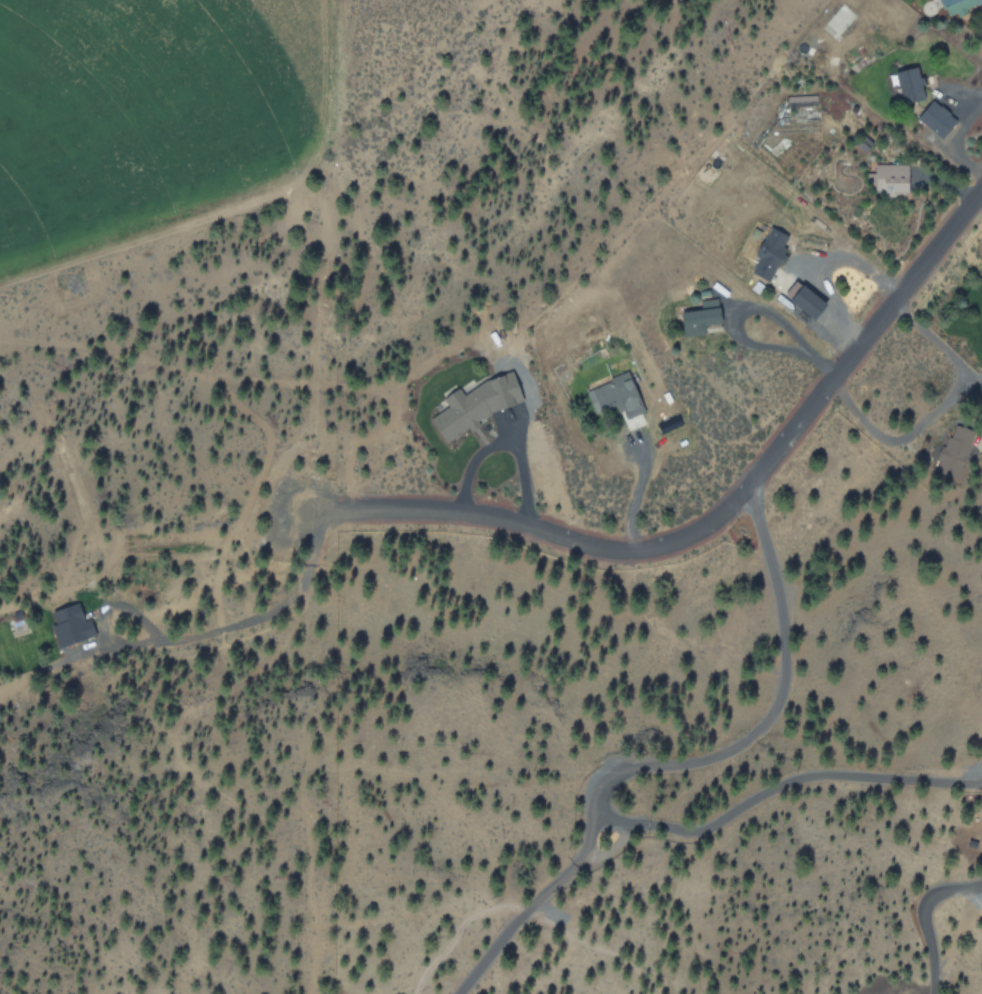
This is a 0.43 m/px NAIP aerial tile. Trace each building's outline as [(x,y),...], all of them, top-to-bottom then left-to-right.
[(981,1),(981,0),(940,0),(947,18),(966,11),(965,7),(981,1)] [(896,72),(904,103),(928,97),(923,76),(920,76),(918,66),(896,72)] [(944,137),(957,117),(930,100),(917,120),(944,137)] [(874,173),(866,172),(866,182),(875,182),(874,191),(908,191),(909,164),(874,163),(874,173)] [(788,235),(770,225),(754,255),(758,257),(751,270),(770,281),(787,249),(782,247),(788,235)] [(785,293),(816,320),(828,305),(797,279),(785,293)] [(682,311),(685,336),(706,333),(705,325),(721,323),(718,297),(699,300),(701,308),(682,311)] [(429,417),(445,443),(463,431),(479,428),(477,420),(492,410),(511,406),(522,399),(514,367),(501,376),(486,379),(463,394),(459,388),(442,398),(447,406),(429,417)] [(586,388),(594,413),(615,406),(617,412),(623,410),(626,418),(644,412),(630,372),(586,388)] [(51,610),(55,623),(51,624),(57,646),(95,634),(90,618),(84,620),(79,601),(51,610)]
